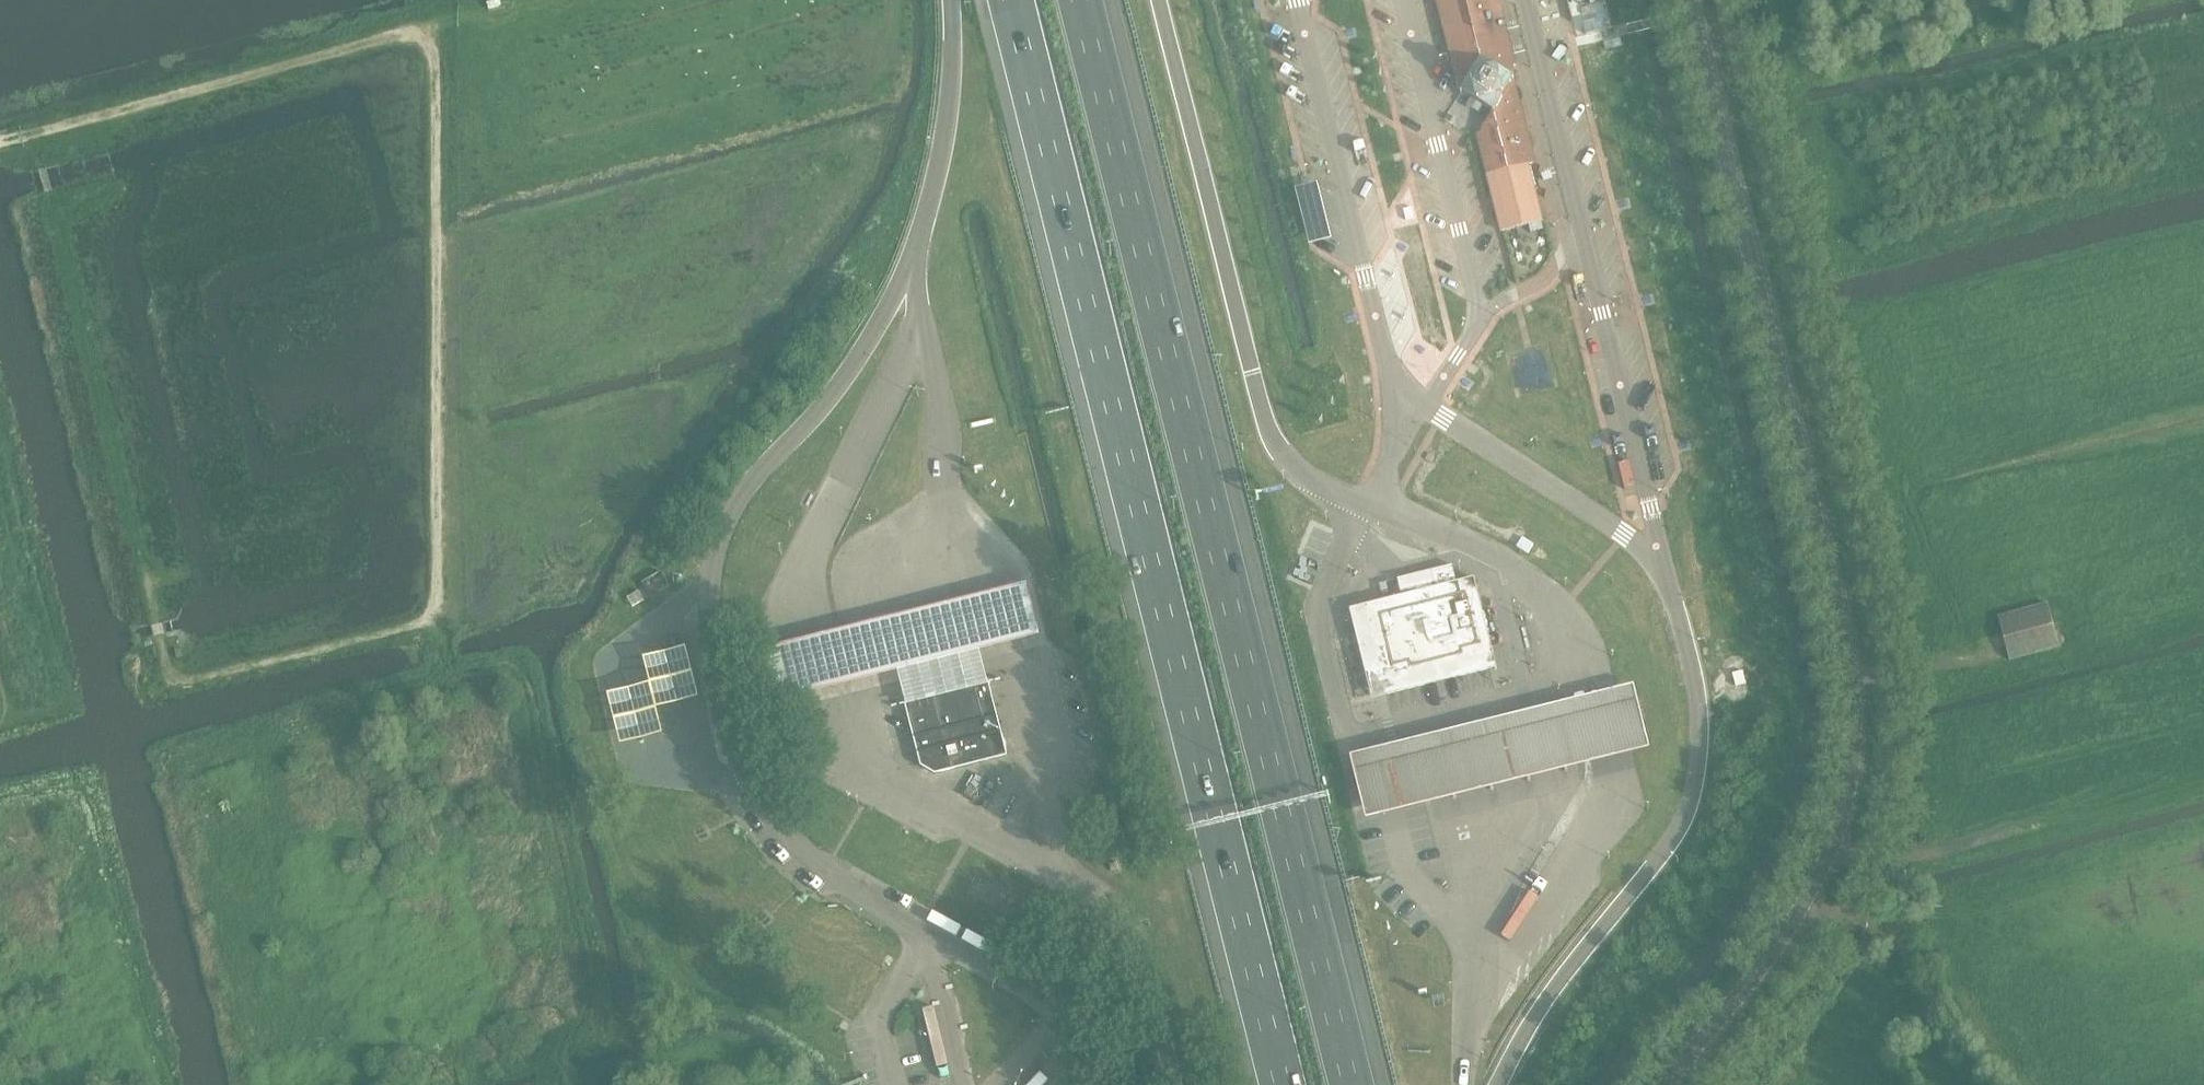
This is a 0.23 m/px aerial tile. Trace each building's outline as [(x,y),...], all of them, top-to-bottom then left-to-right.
[(1460,93),(1471,99),(1468,104),(1474,108),(1479,112),(1483,107),(1492,112),(1478,136),(1486,166),(1488,175),(1503,232),(1504,232),(1505,232),(1542,222),(1534,190),(1528,165),(1535,163),(1510,68),(1516,66),(1501,7),(1498,7),(1496,0),(1437,0),(1460,93)] [(1577,23),(1596,18),(1592,0),(1571,0),(1577,23)] [(1304,248),(1331,242),(1318,184),(1291,190),(1304,248)] [(1429,454),(1425,459),(1432,463),(1435,458),(1429,454)] [(1402,597),(1364,606),(1364,608),(1383,683),(1492,656),(1493,655),(1474,579),(1456,583),(1452,566),(1397,580),(1402,597)] [(1026,581),(777,641),(790,694),(1039,634),(1026,581)] [(2047,605),(1997,618),(2008,660),(2058,647),(2047,605)] [(670,654),(643,661),(650,688),(608,699),(621,750),(664,739),(657,713),(682,706),(700,702),(686,650),(670,654)] [(989,683),(974,687),(975,691),(953,697),(921,705),(920,700),(907,704),(907,702),(906,703),(905,704),(904,705),(904,706),(904,707),(906,707),(921,767),(935,775),(1005,757),(1006,759),(1007,758),(1008,757),(1008,756),(1009,755),(1008,754),(1007,754),(989,683)] [(1633,686),(1350,756),(1366,820),(1649,749),(1633,686)]
